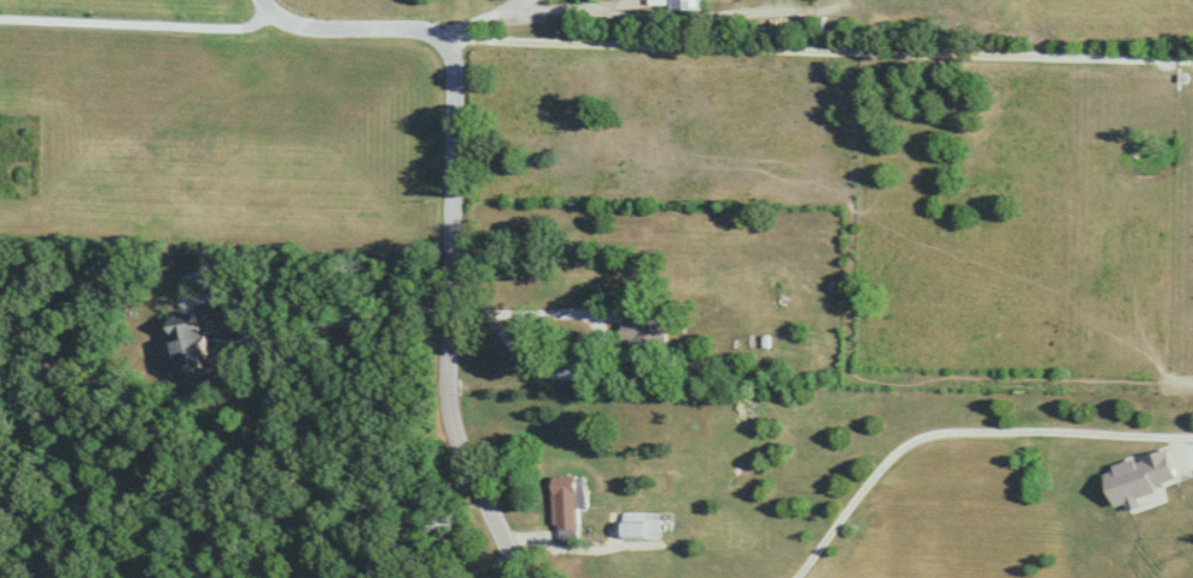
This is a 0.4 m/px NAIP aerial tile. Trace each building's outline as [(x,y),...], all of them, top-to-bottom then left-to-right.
[(703,9),(703,0),(672,0),(672,9),(703,9)] [(668,306),(634,305),(634,322),(625,322),(625,343),(633,343),(632,358),(667,358),(668,306)] [(176,315),(182,369),(211,366),(204,312),(176,315)] [(582,529),(582,477),(555,477),(555,529),(582,529)] [(663,538),(663,513),(627,513),(627,538),(663,538)]
